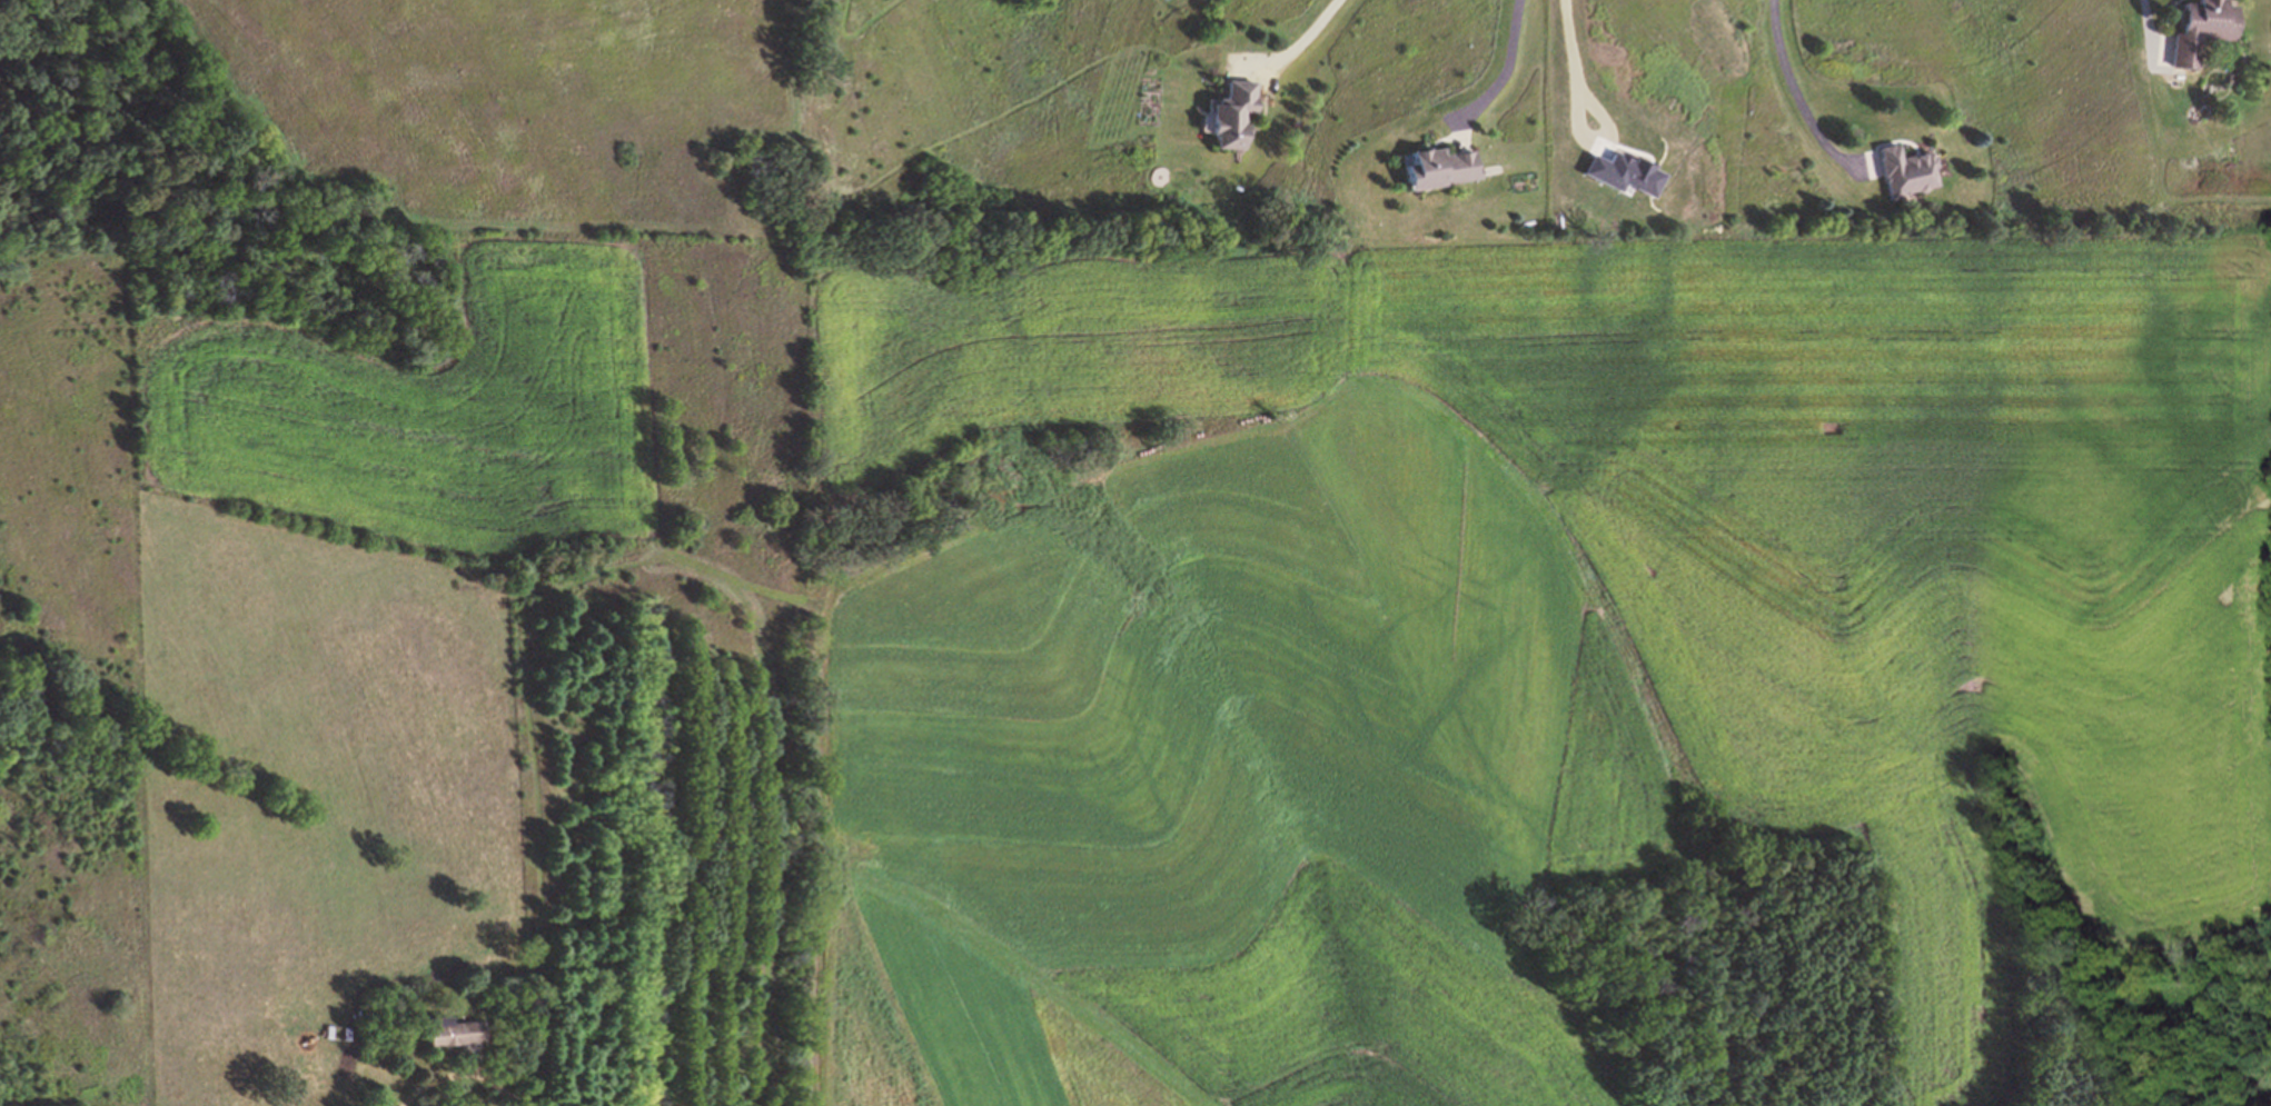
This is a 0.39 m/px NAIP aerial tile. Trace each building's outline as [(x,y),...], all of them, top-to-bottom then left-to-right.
[(2195,7),(2196,0),(2222,0),(2221,4),(2237,6),(2232,49),(2204,46),(2201,79),(2172,76),(2181,4),(2195,7)] [(1277,73),(1236,72),(1234,100),(1209,101),(1207,137),(1276,137),(1277,73)] [(1876,151),(1898,147),(1902,161),(1928,153),(1938,188),(1890,205),(1876,151)] [(1406,151),(1408,193),(1479,183),(1476,153),(1445,158),(1441,148),(1406,151)] [(426,1017),(429,1045),(484,1039),(482,1018),(450,1022),(450,1015),(426,1017)]
